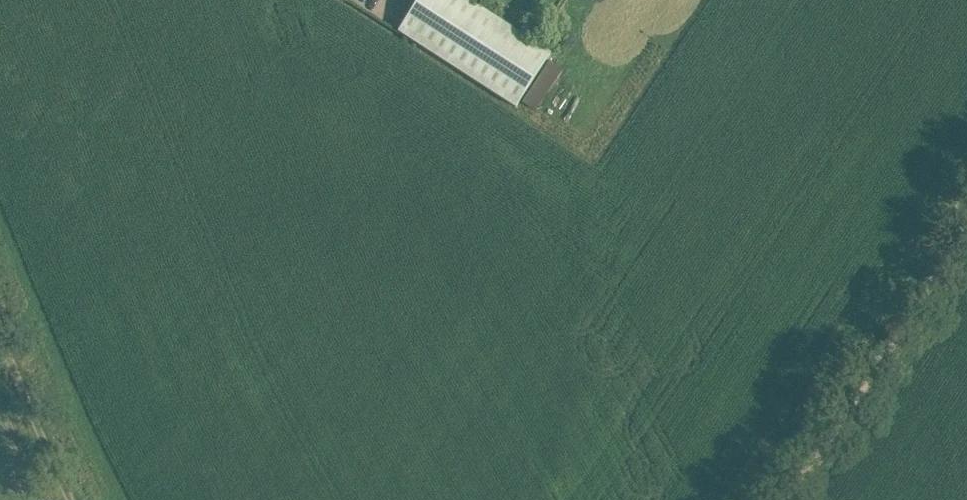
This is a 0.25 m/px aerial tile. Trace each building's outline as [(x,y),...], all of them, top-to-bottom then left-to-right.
[(516,107),(550,54),(467,0),(419,0),(398,32),(516,107)] [(536,111),(547,88),(533,82),(523,104),(536,111)]
